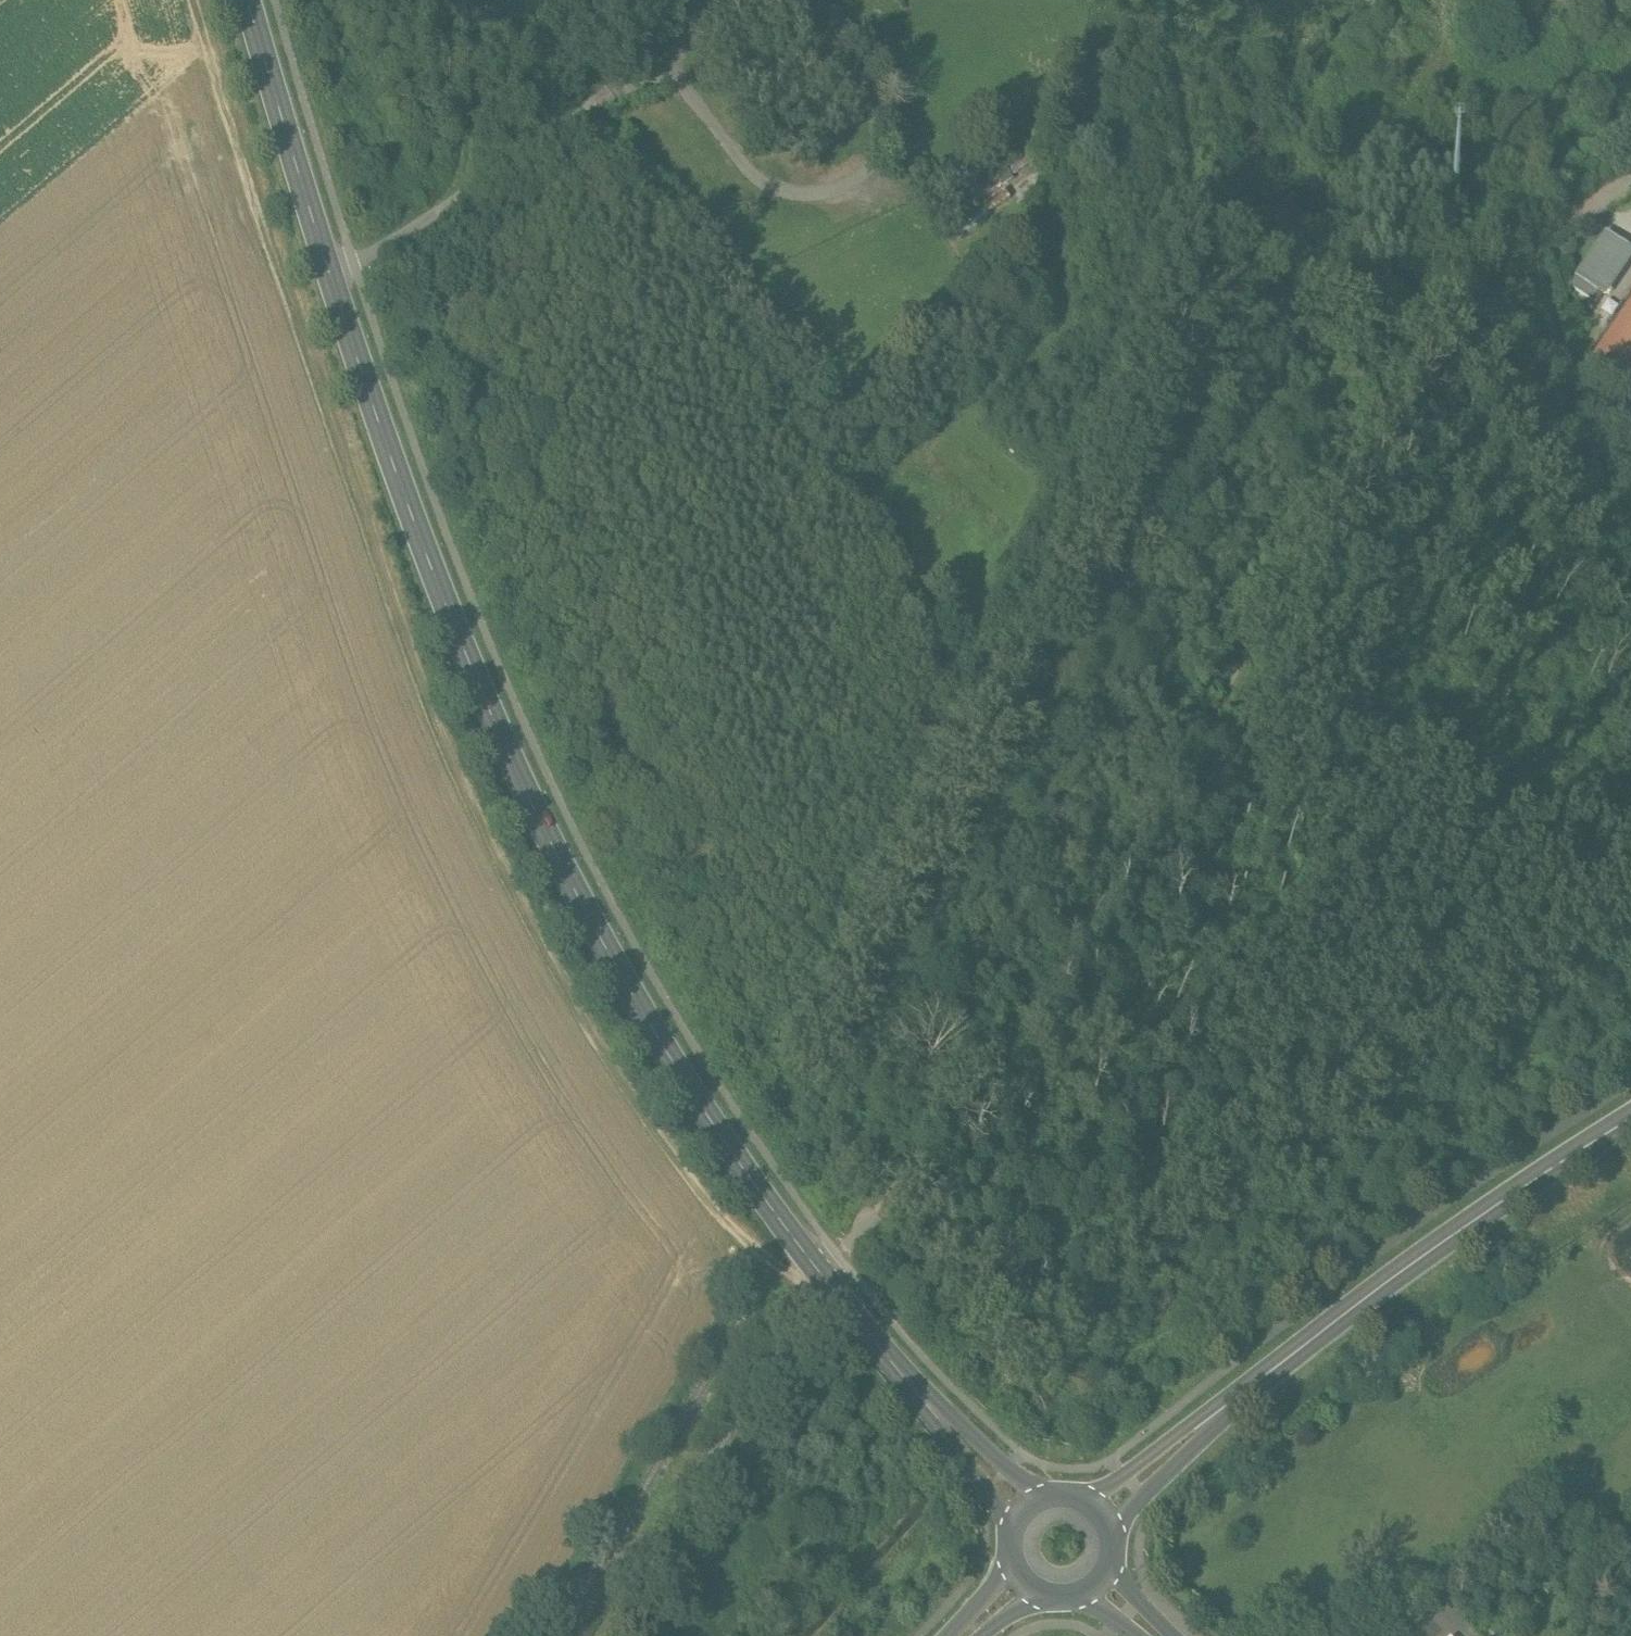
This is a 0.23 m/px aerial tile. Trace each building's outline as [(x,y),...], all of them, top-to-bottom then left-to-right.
[(1574,274),(1601,291),(1630,248),(1630,246),(1604,229),(1574,274)] [(1601,291),(1574,274),(1568,282),(1595,300),(1601,291)] [(1591,359),(1630,382),(1630,288),(1591,359)]
